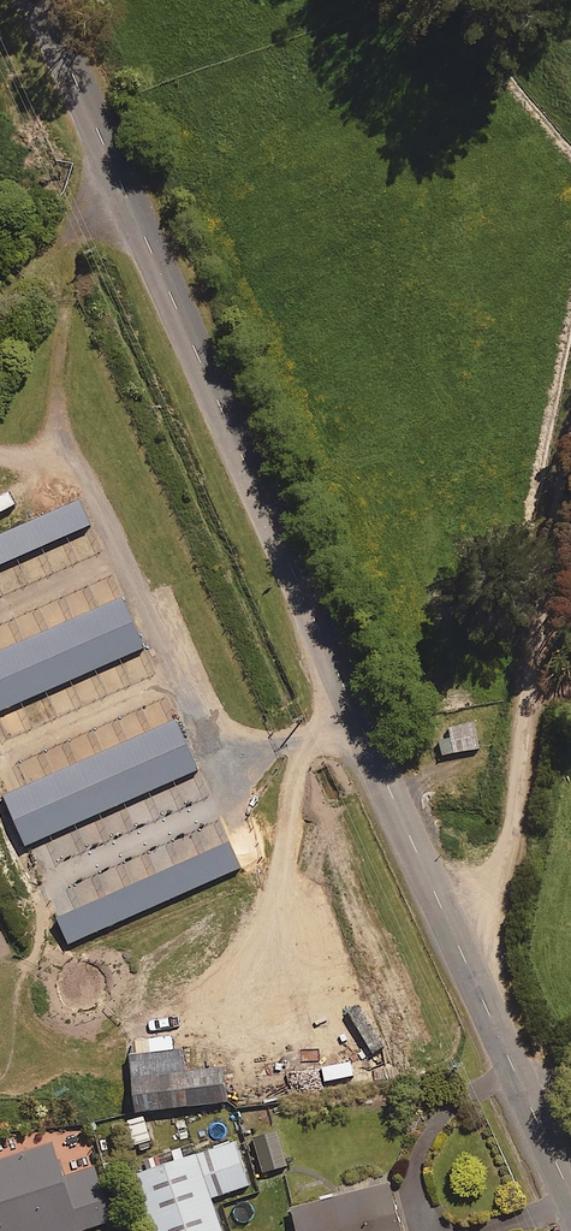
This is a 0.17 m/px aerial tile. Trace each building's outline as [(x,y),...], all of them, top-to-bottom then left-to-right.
[(76,498),(0,532),(0,564),(88,525),(76,498)] [(120,597),(0,649),(0,709),(142,648),(120,597)] [(474,717),(437,721),(440,752),(477,748),(474,717)] [(198,770),(176,719),(2,794),(24,845),(198,770)] [(240,868),(229,842),(56,919),(68,945),(240,868)] [(174,1051),(172,1035),(149,1038),(150,1048),(129,1050),(135,1109),(226,1100),(223,1066),(185,1070),(183,1050),(174,1051)] [(150,1140),(143,1116),(127,1120),(134,1144),(150,1140)] [(211,1126),(149,1143),(173,1230),(240,1230),(211,1126)] [(286,1165),(277,1131),(253,1137),(263,1171),(286,1165)] [(52,1142),(0,1159),(0,1230),(75,1230),(111,1219),(95,1167),(63,1177),(52,1142)] [(294,1184),(307,1230),(355,1230),(413,1215),(397,1156),(294,1184)]
